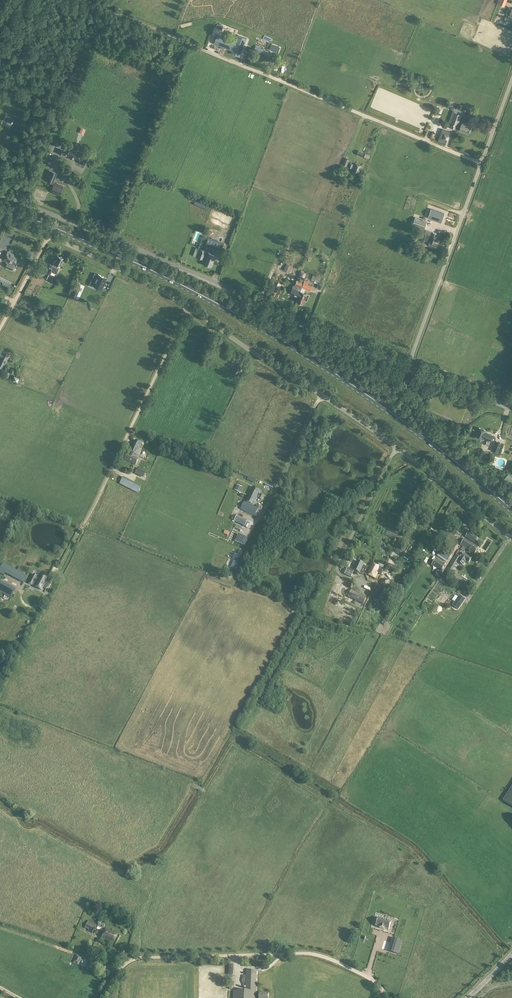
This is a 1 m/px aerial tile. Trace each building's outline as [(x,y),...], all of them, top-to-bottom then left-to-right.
[(214,43),(232,50),(235,42),(217,35),(214,43)] [(235,42),(232,50),(231,53),(239,57),(246,38),(238,35),(235,42)] [(280,47),(271,44),(269,49),(278,52),(280,47)] [(256,46),(255,48),(254,51),(268,56),(270,52),(256,46)] [(449,127),(456,129),(462,115),(454,112),(449,127)] [(14,118),(6,115),(3,120),(12,124),(14,118)] [(468,133),(471,126),(462,123),(459,130),(468,133)] [(442,129),(438,140),(445,143),(450,132),(442,129)] [(67,151),(60,148),(58,153),(63,155),(64,154),(66,155),(70,157),(73,158),(78,160),(78,159),(80,160),(79,162),(85,165),(87,159),(79,156),(81,152),(77,151),(77,150),(73,149),(69,147),(67,151)] [(359,173),(361,166),(355,163),(354,166),(353,165),(353,164),(350,163),(348,167),(352,168),(353,169),(353,171),(359,173)] [(49,169),(44,180),(53,183),(57,173),(49,169)] [(53,183),(51,190),(59,194),(62,187),(53,183)] [(195,200),(194,204),(203,208),(205,203),(195,200)] [(431,209),(428,218),(441,222),(444,213),(442,213),(438,211),(434,210),(431,209)] [(415,217),(412,225),(424,229),(427,221),(415,217)] [(425,233),(421,242),(428,245),(436,248),(437,243),(435,243),(437,237),(435,237),(437,233),(433,232),(431,232),(431,231),(426,229),(425,233)] [(206,244),(205,245),(218,250),(221,242),(209,237),(204,235),(201,242),(206,244)] [(200,249),(197,257),(203,259),(206,251),(200,249)] [(12,269),(13,266),(12,266),(13,264),(15,264),(17,257),(13,255),(7,252),(5,259),(9,261),(8,262),(7,262),(5,266),(12,269)] [(208,253),(204,264),(211,267),(216,256),(208,253)] [(56,274),(60,266),(63,258),(57,256),(54,263),(53,263),(51,268),(52,269),(51,271),(56,274)] [(98,274),(92,285),(101,289),(106,278),(98,274)] [(55,278),(49,275),(45,282),(51,285),(55,278)] [(12,281),(0,276),(0,281),(2,282),(2,283),(10,286),(12,281)] [(297,280),(294,288),(300,291),(301,291),(302,287),(311,291),(312,286),(308,284),(309,281),(305,279),(304,282),(304,283),(297,280)] [(75,285),(70,296),(75,299),(80,288),(75,285)] [(298,297),(300,291),(294,288),(293,288),(290,294),(298,297)] [(301,291),(300,291),(298,297),(299,297),(297,301),(303,303),(305,298),(307,299),(309,295),(307,294),(301,291)] [(2,368),(9,354),(0,350),(0,367),(2,368)] [(241,368),(239,367),(235,366),(232,372),(238,374),(241,368)] [(449,435),(452,432),(458,428),(455,425),(446,431),(449,435)] [(482,438),(491,441),(494,442),(495,441),(496,438),(495,437),(493,436),(493,435),(484,432),(485,430),(479,427),(475,436),(482,438)] [(129,455),(127,454),(124,460),(136,465),(139,459),(135,458),(136,455),(142,444),(135,440),(129,452),(130,452),(129,455)] [(498,453),(502,443),(496,441),(492,450),(498,453)] [(136,474),(144,477),(146,472),(138,469),(136,474)] [(137,493),(141,487),(123,478),(120,484),(137,493)] [(263,496),(259,494),(260,491),(252,487),(246,502),(254,505),(257,497),(262,500),(263,496)] [(245,503),(241,510),(254,516),(258,509),(245,503)] [(248,521),(237,515),(234,521),(245,526),(248,521)] [(479,537),(469,530),(465,537),(475,543),(479,537)] [(441,535),(438,540),(454,550),(457,545),(453,542),(458,534),(454,532),(452,534),(449,532),(445,537),(441,535)] [(478,548),(464,539),(460,545),(474,554),(478,548)] [(452,553),(441,547),(437,555),(447,561),(452,553)] [(460,561),(459,563),(463,565),(464,564),(466,562),(469,563),(472,559),(463,553),(463,554),(462,553),(460,555),(461,556),(460,558),(461,559),(460,561)] [(450,574),(452,571),(455,566),(456,564),(460,558),(460,557),(456,555),(446,571),(450,574)] [(383,572),(382,572),(383,569),(372,564),(370,568),(363,565),(364,564),(357,561),(353,570),(360,573),(360,572),(363,574),(363,573),(367,575),(376,578),(378,573),(382,575),(383,572)] [(435,561),(432,566),(441,572),(444,567),(444,566),(435,561)] [(4,575),(5,573),(8,574),(12,568),(3,563),(0,570),(0,573),(4,575)] [(34,586),(41,590),(43,587),(46,589),(51,580),(47,578),(40,575),(39,576),(37,575),(37,576),(33,574),(28,583),(32,585),(34,586)] [(11,599),(13,595),(14,592),(15,590),(9,586),(4,595),(11,599)] [(378,592),(373,601),(374,602),(379,604),(385,589),(378,586),(376,591),(378,592)] [(351,591),(348,597),(364,605),(367,598),(351,591)] [(459,610),(466,599),(459,595),(452,606),(459,610)] [(511,806),(511,786),(503,801),(511,806)] [(376,924),(376,926),(380,927),(380,928),(384,930),(385,930),(384,929),(385,929),(388,930),(389,930),(391,922),(379,919),(379,918),(378,918),(378,920),(377,920),(375,924),(376,924)] [(88,920),(85,928),(88,930),(87,932),(92,934),(97,924),(88,920)] [(102,944),(106,946),(108,941),(113,944),(118,934),(106,929),(101,938),(105,940),(104,942),(102,944)] [(79,965),(82,957),(77,955),(73,963),(79,965)] [(91,972),(95,964),(90,961),(86,969),(91,972)] [(259,994),(256,994),(257,971),(246,970),(245,991),(233,991),(233,997),(259,997),(259,994)]
